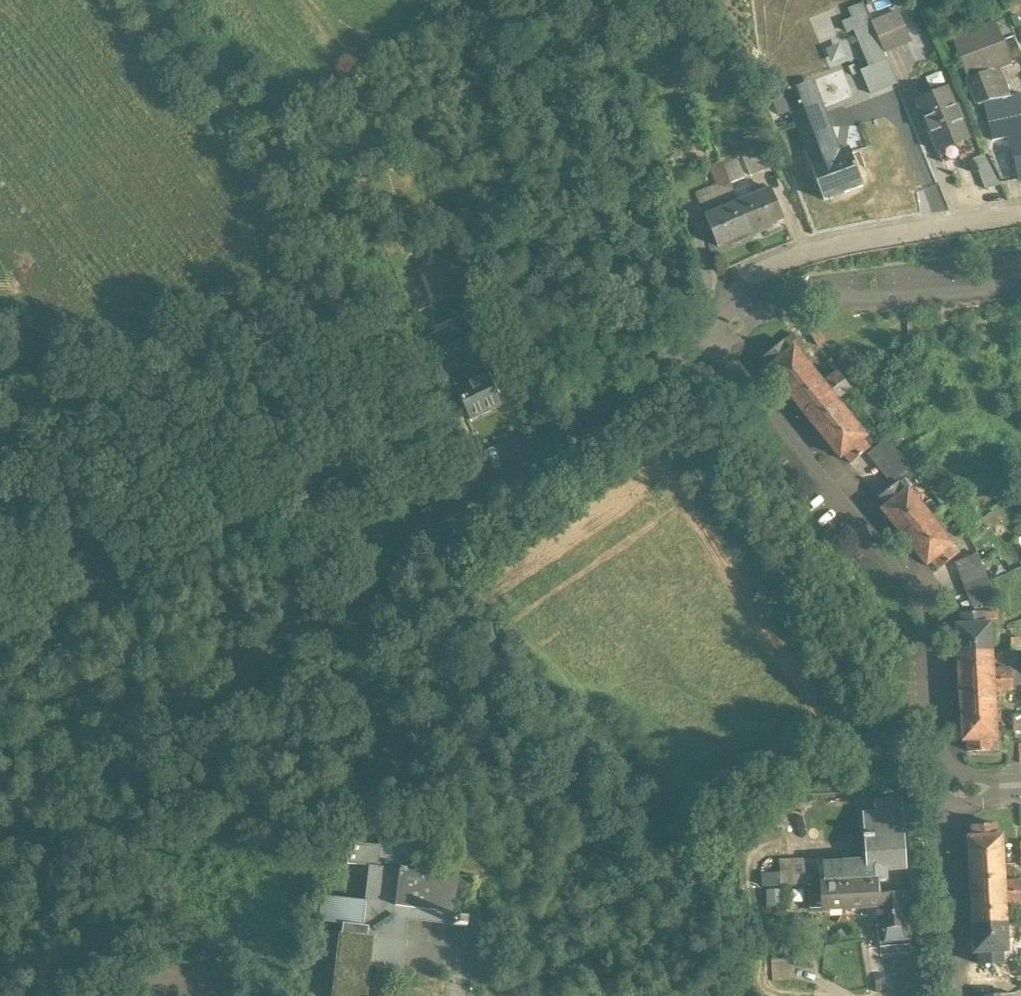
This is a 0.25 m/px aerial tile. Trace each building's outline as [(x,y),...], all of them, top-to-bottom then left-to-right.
[(897,14),(872,24),(883,52),(909,42),(897,14)] [(1008,19),(998,23),(1013,63),(1020,60),(1020,51),(1008,19)] [(872,24),(871,23),(853,31),(858,44),(863,42),(873,67),(861,72),(871,96),(897,86),(872,24)] [(998,23),(951,41),(967,81),(997,69),(1013,63),(998,23)] [(997,69),(968,80),(978,107),(984,105),(1007,100),(997,69)] [(830,148),(806,85),(783,94),(825,202),(863,188),(849,152),(839,156),(836,146),(830,148)] [(971,153),(945,91),(916,103),(942,165),(971,153)] [(984,105),(993,144),(1010,141),(1009,139),(1020,137),(1020,99),(1020,97),(1007,100),(984,105)] [(772,136),(746,147),(759,177),(785,166),(772,136)] [(1009,139),(1010,141),(1012,155),(1018,184),(1020,184),(1020,137),(1009,139)] [(1010,141),(993,144),(995,154),(998,153),(998,157),(1012,155),(1010,141)] [(738,152),(719,160),(730,187),(749,179),(738,152)] [(998,157),(986,160),(1000,188),(1018,184),(1012,155),(998,157)] [(1000,188),(984,156),(970,161),(983,193),(1000,188)] [(730,187),(719,160),(701,168),(712,195),(730,187)] [(769,189),(737,203),(750,236),(766,230),(765,228),(782,221),(769,189)] [(737,203),(705,216),(717,247),(738,239),(738,241),(750,236),(737,203)] [(457,333),(435,343),(441,355),(463,345),(457,333)] [(768,362),(844,467),(875,444),(799,340),(768,362)] [(441,355),(435,343),(426,347),(435,367),(444,363),(441,355)] [(486,374),(455,387),(469,419),(500,406),(486,374)] [(859,397),(869,416),(890,404),(880,386),(859,397)] [(909,468),(886,440),(868,455),(891,483),(909,468)] [(908,489),(905,491),(898,482),(879,497),(886,506),(882,510),(904,537),(930,516),(908,489)] [(930,516),(904,537),(926,565),(931,561),(938,570),(956,555),(950,545),(952,543),(930,516)] [(977,554),(955,563),(973,608),(995,600),(977,554)] [(984,613),(960,614),(960,626),(956,626),(957,654),(991,651),(989,623),(984,624),(984,613)] [(991,651),(957,654),(959,683),(1011,680),(1010,669),(992,670),(991,651)] [(1011,680),(959,683),(961,711),(994,709),(993,692),(1011,691),(1011,680)] [(994,709),(961,711),(962,740),(967,740),(968,751),(993,749),(992,738),(996,738),(994,709)] [(869,836),(899,834),(897,807),(860,810),(861,836),(869,836)] [(996,824),(971,826),(972,837),(996,835),(996,824)] [(899,834),(869,836),(871,861),(872,881),(880,881),(880,869),(892,868),(901,868),(899,834)] [(972,837),(968,837),(969,865),(1003,863),(1001,835),(996,835),(972,837)] [(808,856),(810,885),(824,884),(823,864),(822,855),(808,856)] [(764,888),(810,885),(808,856),(786,857),(787,872),(763,873),(764,888)] [(871,861),(843,863),(842,883),(872,881),(871,861)] [(823,864),(824,884),(842,883),(843,863),(823,864)] [(969,865),(971,895),(1020,892),(1020,885),(1020,881),(1004,882),(1003,863),(969,865)] [(880,869),(880,881),(893,880),(892,868),(880,869)] [(894,894),(893,880),(880,881),(881,895),(894,894)] [(872,881),(842,883),(840,907),(848,907),(849,898),(873,896),(872,881)] [(894,894),(881,895),(880,881),(872,881),(873,896),(874,905),(875,928),(905,926),(903,893),(894,894)] [(811,909),(840,907),(842,883),(824,884),(810,885),(811,909)] [(971,895),(972,924),(1006,922),(1005,904),(1020,903),(1020,892),(971,895)] [(848,907),(874,905),(873,896),(849,898),(848,907)] [(468,921),(451,918),(450,926),(467,928),(468,921)] [(1006,922),(972,924),(974,952),(978,952),(979,963),(1003,962),(1002,950),(1007,950),(1006,922)] [(905,926),(875,928),(877,957),(907,955),(905,926)] [(775,976),(797,975),(796,955),(774,956),(775,976)]
